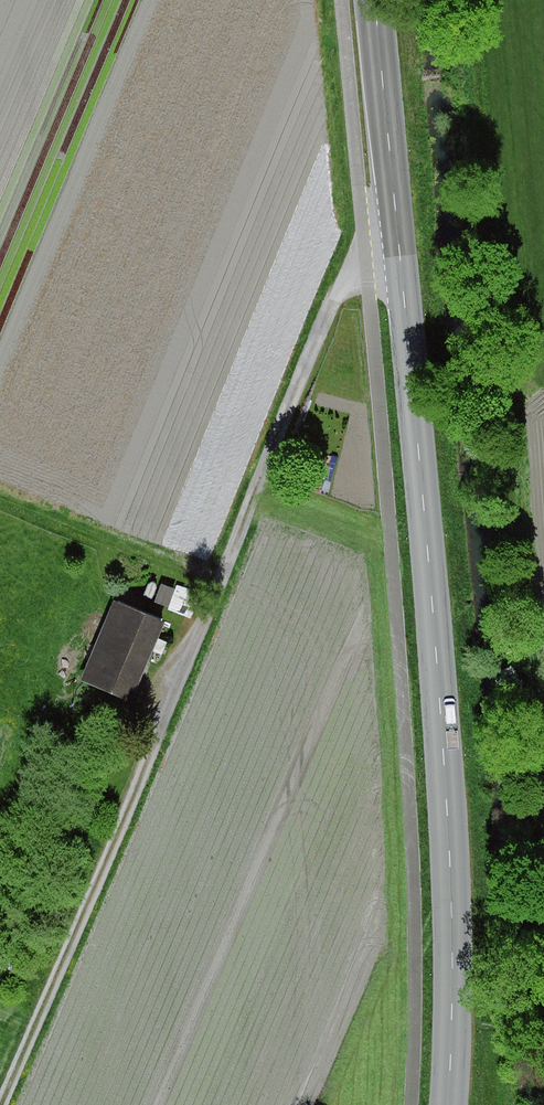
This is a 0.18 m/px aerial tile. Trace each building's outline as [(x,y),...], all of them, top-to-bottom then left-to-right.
[(166,620),(114,599),(81,680),(133,701),(166,620)]
